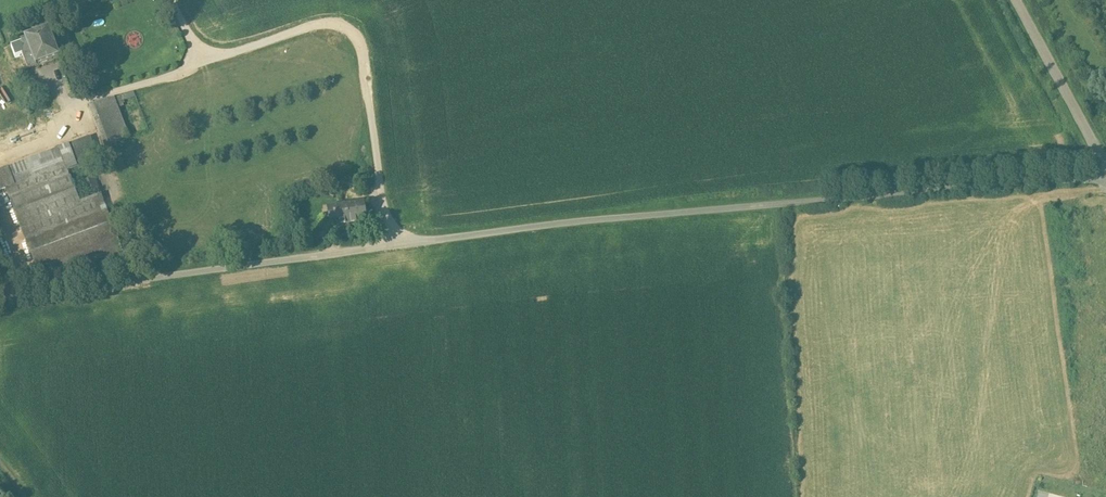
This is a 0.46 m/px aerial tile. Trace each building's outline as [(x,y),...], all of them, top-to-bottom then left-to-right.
[(49,32),(26,41),(26,42),(31,56),(36,69),(59,60),(49,32)] [(23,46),(12,51),(16,61),(23,59),(31,56),(26,42),(22,44),(23,46)] [(31,56),(23,59),(25,64),(28,72),(36,69),(31,56)] [(126,105),(124,100),(135,96),(133,91),(116,97),(119,108),(126,105)] [(114,99),(89,107),(105,147),(129,138),(114,99)] [(90,138),(69,146),(77,167),(98,159),(90,138)] [(69,146),(59,150),(64,162),(67,171),(68,171),(77,167),(69,146)] [(0,153),(0,158),(13,152),(11,148),(0,153)] [(59,150),(8,170),(13,182),(64,162),(59,150)] [(64,162),(13,182),(14,186),(6,190),(37,269),(118,238),(102,197),(80,205),(68,171),(67,171),(64,162)] [(0,173),(0,192),(6,190),(14,186),(13,182),(8,170),(0,173)] [(94,178),(85,181),(90,194),(99,191),(94,178)] [(364,204),(328,209),(330,229),(367,224),(364,204)] [(137,213),(130,215),(137,235),(145,232),(137,213)] [(118,238),(37,269),(41,281),(122,250),(118,238)]
